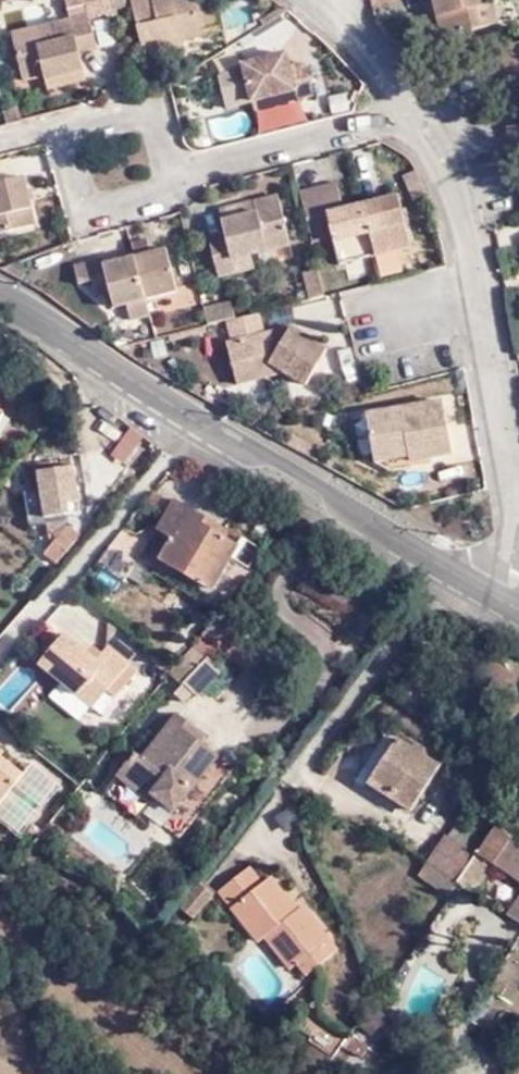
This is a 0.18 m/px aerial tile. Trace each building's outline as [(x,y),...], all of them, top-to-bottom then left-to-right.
[(88,9),(86,1),(86,0),(66,0),(69,13),(88,9)] [(110,0),(89,0),(86,1),(88,9),(90,18),(91,24),(114,19),(111,3),(110,0)] [(111,3),(114,19),(115,21),(121,20),(120,15),(131,12),(128,0),(110,0),(111,3)] [(174,0),(132,0),(147,61),(186,52),(184,46),(224,37),(217,2),(199,6),(197,0),(181,0),(183,5),(175,6),(174,0)] [(433,21),(438,44),(487,31),(482,12),(492,9),(489,0),(437,0),(438,4),(441,19),(433,21)] [(428,6),(433,21),(441,19),(438,4),(428,6)] [(492,9),(482,12),(487,31),(497,29),(492,9)] [(91,24),(90,18),(70,24),(71,27),(14,41),(24,86),(45,81),(47,86),(84,76),(79,54),(77,45),(94,41),(91,24)] [(96,50),(94,41),(77,45),(79,54),(96,50)] [(296,94),(298,103),(316,99),(307,66),(291,70),(287,57),(244,68),(254,105),(296,94)] [(86,84),(84,76),(47,86),(49,93),(86,84)] [(256,114),(298,103),(296,94),(254,105),(256,114)] [(514,145),(518,144),(518,122),(511,123),(514,145)] [(0,186),(0,237),(36,228),(31,205),(27,193),(24,180),(0,186)] [(336,243),(330,219),(346,215),(340,188),(303,197),(315,248),(336,243)] [(34,191),(27,193),(31,205),(37,203),(34,191)] [(282,202),(255,208),(258,220),(224,228),(227,240),(211,243),(214,256),(210,257),(215,279),(219,278),(220,282),(239,278),(236,265),(254,260),(293,250),(282,202)] [(348,222),(346,215),(330,219),(336,243),(342,270),(377,262),(414,253),(402,202),(387,205),(388,212),(369,217),(348,222)] [(366,210),(346,215),(348,222),(369,217),(388,212),(387,205),(366,210)] [(222,216),(224,228),(258,220),(255,208),(222,216)] [(149,254),(136,257),(137,263),(151,260),(149,254)] [(137,263),(122,266),(107,270),(106,264),(77,272),(82,291),(93,289),(97,304),(112,300),(115,314),(128,311),(132,327),(151,322),(148,305),(179,297),(169,255),(151,260),(137,263)] [(137,263),(136,257),(122,260),(122,266),(137,263)] [(256,274),(254,260),(236,265),(239,278),(256,274)] [(27,278),(12,270),(2,273),(23,284),(27,278)] [(315,305),(328,302),(321,275),(308,278),(315,305)] [(233,308),(206,314),(209,331),(229,325),(236,324),(233,308)] [(267,340),(261,318),(236,324),(229,325),(235,349),(229,350),(236,377),(273,369),(285,377),(307,392),(329,356),(293,333),(288,343),(279,337),(267,340)] [(167,345),(154,348),(157,363),(170,361),(167,345)] [(240,389),(285,377),(273,369),(236,377),(240,389)] [(8,412),(0,408),(0,427),(8,412)] [(369,422),(376,459),(411,453),(413,462),(414,467),(456,459),(447,408),(369,422)] [(46,546),(57,554),(82,526),(68,515),(56,453),(38,455),(42,479),(46,479),(57,533),(46,546)] [(378,468),(413,462),(411,453),(376,459),(378,468)] [(189,518),(193,512),(177,502),(159,532),(175,541),(163,561),(212,591),(237,548),(226,540),(225,540),(189,518)] [(229,534),(193,512),(189,518),(225,540),(229,534)] [(111,621),(110,646),(131,664),(113,685),(121,692),(152,655),(111,621)] [(65,667),(57,677),(95,707),(113,685),(131,664),(110,646),(99,659),(67,633),(49,655),(65,667)] [(194,693),(198,697),(204,690),(218,702),(235,682),(221,671),(208,659),(195,647),(171,674),(185,688),(186,686),(194,693)] [(42,663),(57,677),(65,667),(49,655),(42,663)] [(184,703),(194,693),(186,686),(185,688),(177,697),(184,703)] [(136,754),(118,777),(151,803),(155,797),(175,812),(217,757),(198,743),(192,738),(197,730),(177,715),(143,760),(136,754)] [(192,738),(198,743),(204,736),(197,730),(192,738)] [(356,785),(365,790),(371,781),(397,741),(387,734),(387,736),(356,785)] [(391,800),(411,812),(440,766),(397,741),(371,781),(395,796),(391,800)] [(24,774),(2,756),(0,754),(0,803),(24,774)] [(151,803),(118,777),(117,779),(107,791),(139,818),(144,813),(180,840),(234,771),(217,757),(175,812),(155,797),(151,803)] [(371,781),(365,790),(407,817),(411,812),(391,800),(395,796),(371,781)] [(295,808),(275,821),(284,835),(304,823),(295,808)] [(450,839),(475,857),(485,843),(459,825),(450,839)] [(460,879),(478,891),(496,864),(518,879),(518,841),(513,837),(496,826),(485,843),(475,857),(460,879)] [(460,879),(475,857),(450,839),(431,865),(455,884),(460,879)] [(455,886),(455,884),(431,865),(422,877),(447,896),(455,886)] [(297,911),(289,918),(283,912),(286,909),(277,899),(281,894),(268,880),(261,885),(248,869),(219,895),(259,944),(265,939),(292,970),(298,966),(307,977),(336,952),(300,908),(297,911)] [(214,899),(200,888),(181,912),(194,923),(214,899)] [(297,911),(281,894),(277,899),(286,909),(283,912),(289,918),(297,911)] [(509,913),(518,920),(518,899),(509,913)] [(398,1027),(378,1011),(361,1031),(375,1042),(383,1032),(390,1037),(398,1027)] [(312,1033),(332,1053),(350,1035),(330,1015),(312,1033)]
